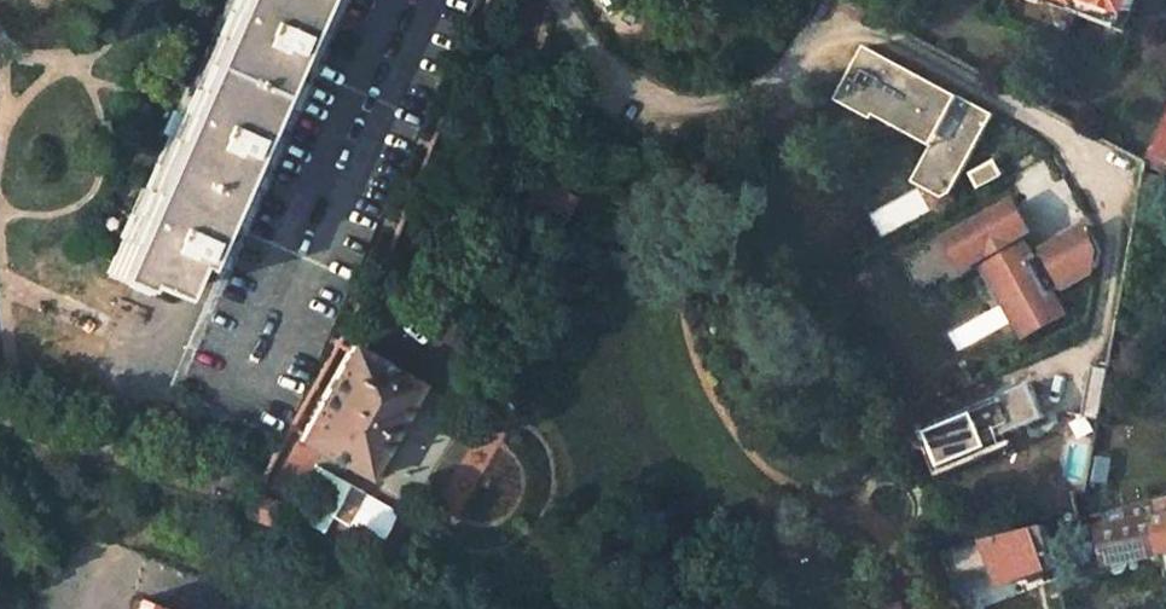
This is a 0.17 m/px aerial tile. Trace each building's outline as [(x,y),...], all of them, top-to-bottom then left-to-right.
[(106,274),(133,287),(136,278),(171,295),(185,261),(194,266),(310,0),(228,0),(106,274)] [(1126,39),(1133,20),(1088,2),(1083,11),(1055,0),(1023,0),(1126,39)] [(1083,11),(1088,2),(1133,20),(1141,0),(1055,0),(1083,11)] [(986,119),(861,51),(833,103),(867,122),(870,118),(877,104),(941,139),(921,175),(947,190),(986,119)] [(877,104),(870,118),(926,149),(910,179),(938,195),(947,190),(921,175),(941,139),(877,104)] [(1140,167),(1142,168),(1165,180),(1165,115),(1140,167)] [(970,182),(977,195),(998,183),(991,170),(970,182)] [(949,240),(907,263),(921,288),(975,260),(1010,324),(1021,318),(1028,332),(1043,323),(1033,303),(1043,298),(1090,272),(1093,258),(1080,235),(1029,262),(1020,245),(1019,246),(1014,238),(1025,232),(1011,206),(992,217),(993,220),(978,228),(976,225),(957,236),(959,238),(951,243),(949,240)] [(1033,303),(1043,323),(1054,318),(1043,298),(1033,303)] [(1028,332),(1021,318),(1010,324),(1017,338),(1028,332)] [(1112,341),(1099,339),(1092,371),(1106,374),(1112,341)] [(421,384),(351,344),(297,439),(367,478),(421,384)] [(941,383),(948,396),(972,386),(963,370),(941,383)] [(937,440),(951,475),(1049,434),(1035,399),(937,440)] [(270,502),(250,494),(239,513),(261,522),(270,502)] [(1143,522),(1140,504),(1100,514),(1102,523),(1103,529),(1143,522)] [(1102,523),(1100,514),(1090,516),(1091,526),(1102,523)] [(1164,555),(1158,518),(1143,522),(1103,529),(1110,565),(1164,555)] [(1057,569),(1047,526),(988,540),(1003,587),(1057,569)] [(982,559),(977,543),(939,552),(945,568),(982,559)] [(114,596),(109,608),(150,608),(114,596)]
